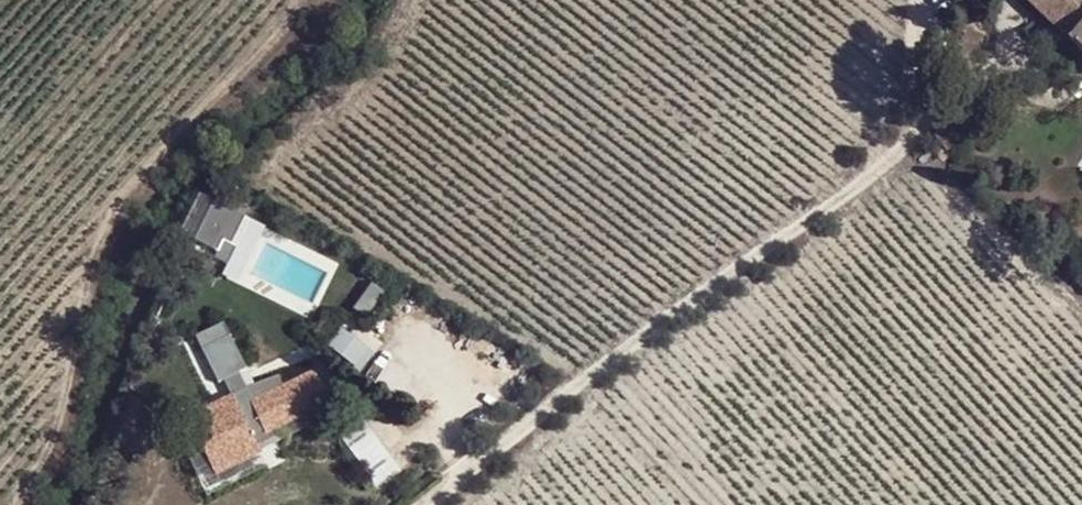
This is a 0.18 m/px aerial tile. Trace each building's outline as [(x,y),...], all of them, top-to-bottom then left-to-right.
[(1029,1),(1081,50),(1081,0),(1029,0),(1029,1)] [(952,145),(945,151),(952,159),(959,154),(952,145)] [(228,253),(227,256),(227,258),(226,262),(226,267),(228,278),(230,284),(260,221),(253,223),(246,227),(242,230),(236,235),(234,239),(233,242),(231,245),(230,248),(228,251),(228,253)] [(217,251),(227,256),(228,253),(228,251),(230,248),(231,245),(233,242),(234,239),(236,235),(227,230),(217,251)] [(220,431),(236,466),(260,455),(253,441),(250,434),(262,429),(266,436),(328,405),(312,372),(253,401),(239,373),(247,369),(229,336),(201,351),(218,387),(224,383),(230,396),(213,405),(198,412),(210,436),(220,431)] [(224,383),(218,387),(222,394),(211,399),(213,405),(230,396),(224,383)] [(250,434),(253,441),(266,436),(262,429),(250,434)] [(198,441),(216,476),(236,466),(220,431),(210,436),(198,441)]
